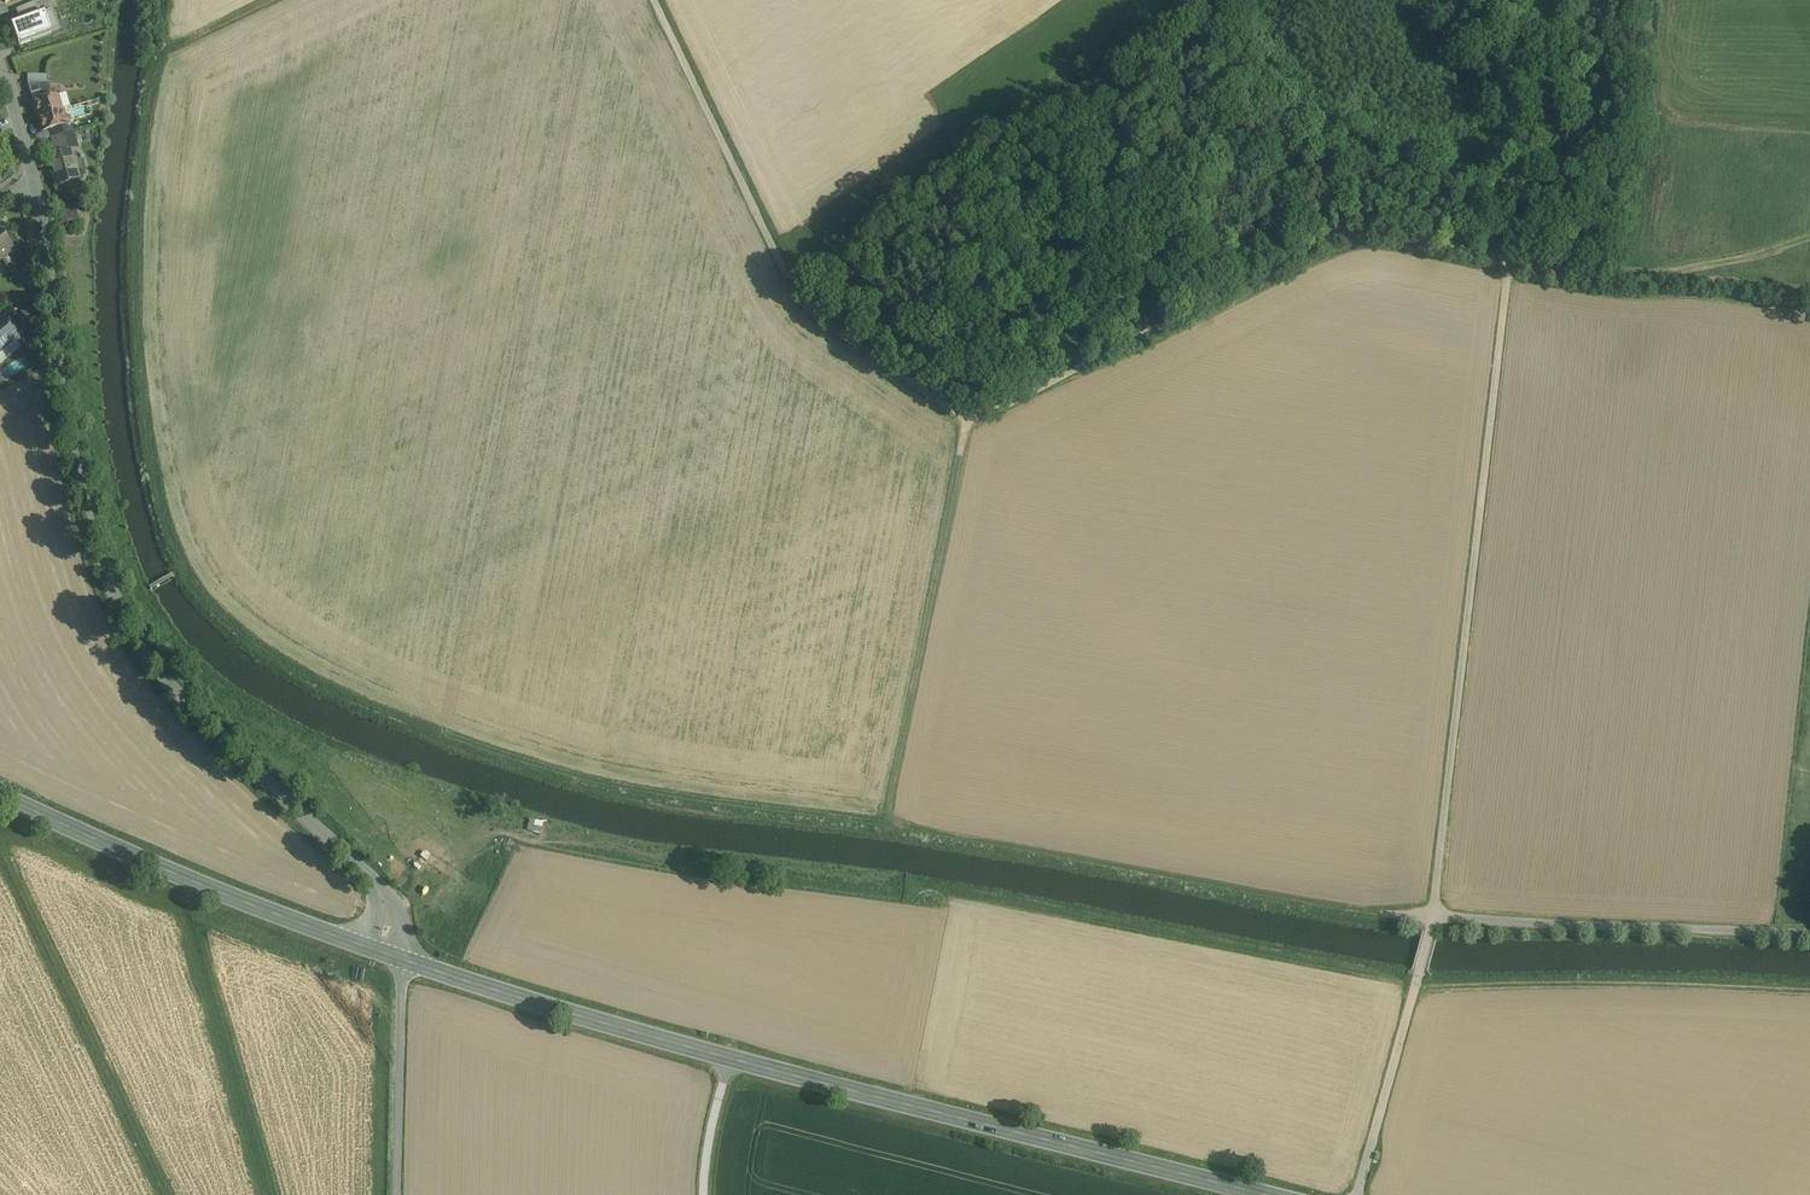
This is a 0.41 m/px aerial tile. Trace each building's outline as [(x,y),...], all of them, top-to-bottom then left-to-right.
[(16,10),(20,21),(41,14),(36,2),(16,10)] [(21,25),(13,28),(19,45),(52,33),(49,23),(56,20),(53,10),(41,14),(20,21),(21,25)] [(49,84),(27,83),(31,94),(40,92),(42,101),(54,97),(49,84)] [(42,101),(33,104),(38,117),(62,110),(58,96),(54,97),(42,101)] [(62,110),(38,117),(42,133),(66,125),(68,125),(70,122),(69,118),(66,117),(64,117),(62,110)] [(66,125),(49,130),(52,138),(69,133),(66,125)] [(52,138),(52,139),(55,150),(76,144),(73,132),(69,133),(52,138)] [(78,180),(70,152),(49,159),(57,186),(78,180)] [(77,209),(60,211),(62,223),(78,221),(77,209)] [(0,233),(0,257),(2,259),(13,250),(4,238),(0,233)] [(19,245),(10,233),(4,238),(13,250),(19,245)] [(4,317),(0,320),(0,342),(6,349),(21,337),(4,317)] [(543,831),(544,819),(530,818),(529,830),(543,831)]
